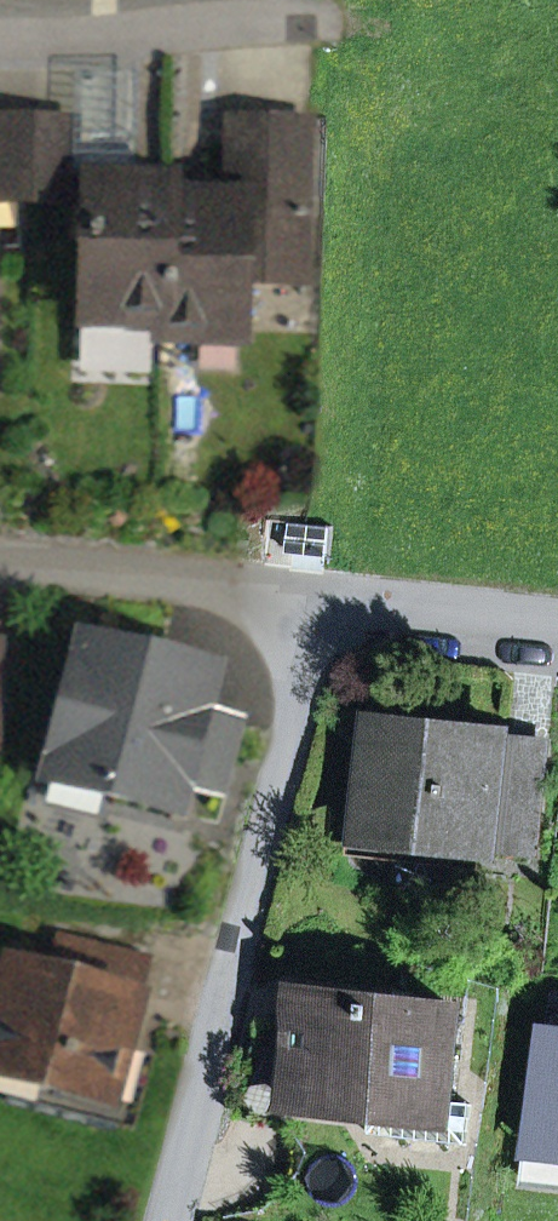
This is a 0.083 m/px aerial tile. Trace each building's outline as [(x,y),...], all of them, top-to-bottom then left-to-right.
[(92,182),(135,183),(139,68),(77,73),(74,132),(73,181),(92,182)] [(72,204),(73,181),(74,132),(0,130),(0,202),(72,204)] [(228,200),(168,204),(165,328),(164,342),(201,343),(216,327),(242,331),(244,274),(304,276),(309,132),(230,130),(228,200)] [(131,327),(165,328),(168,204),(169,190),(137,189),(138,183),(135,183),(92,182),(88,312),(114,310),(131,327)] [(286,524),(284,544),(313,547),(315,527),(286,524)] [(185,790),(224,800),(242,730),(203,720),(214,677),(84,644),(53,762),(109,777),(105,794),(179,813),(185,790)] [(381,723),(368,837),(531,855),(540,771),(504,767),(507,737),(381,723)] [(504,767),(540,771),(543,741),(507,737),(504,767)] [(0,1020),(0,1077),(110,1105),(123,1051),(135,1005),(88,993),(98,951),(62,942),(51,983),(12,973),(0,1020)] [(146,964),(98,951),(88,993),(135,1005),(146,964)] [(282,1026),(263,1024),(243,1106),(292,1117),(293,1104),(372,1113),(369,1134),(467,1146),(472,1105),(449,1102),(459,1013),(291,994),(291,995),(301,997),(298,1028),(282,1026)] [(282,1026),(298,1028),(301,997),(291,995),(282,1026)] [(542,1151),(557,1153),(557,1004),(542,1151)] [(110,1105),(0,1077),(0,1095),(133,1130),(151,1058),(123,1051),(110,1105)] [(240,1119),(289,1131),(292,1117),(243,1106),(240,1119)]
